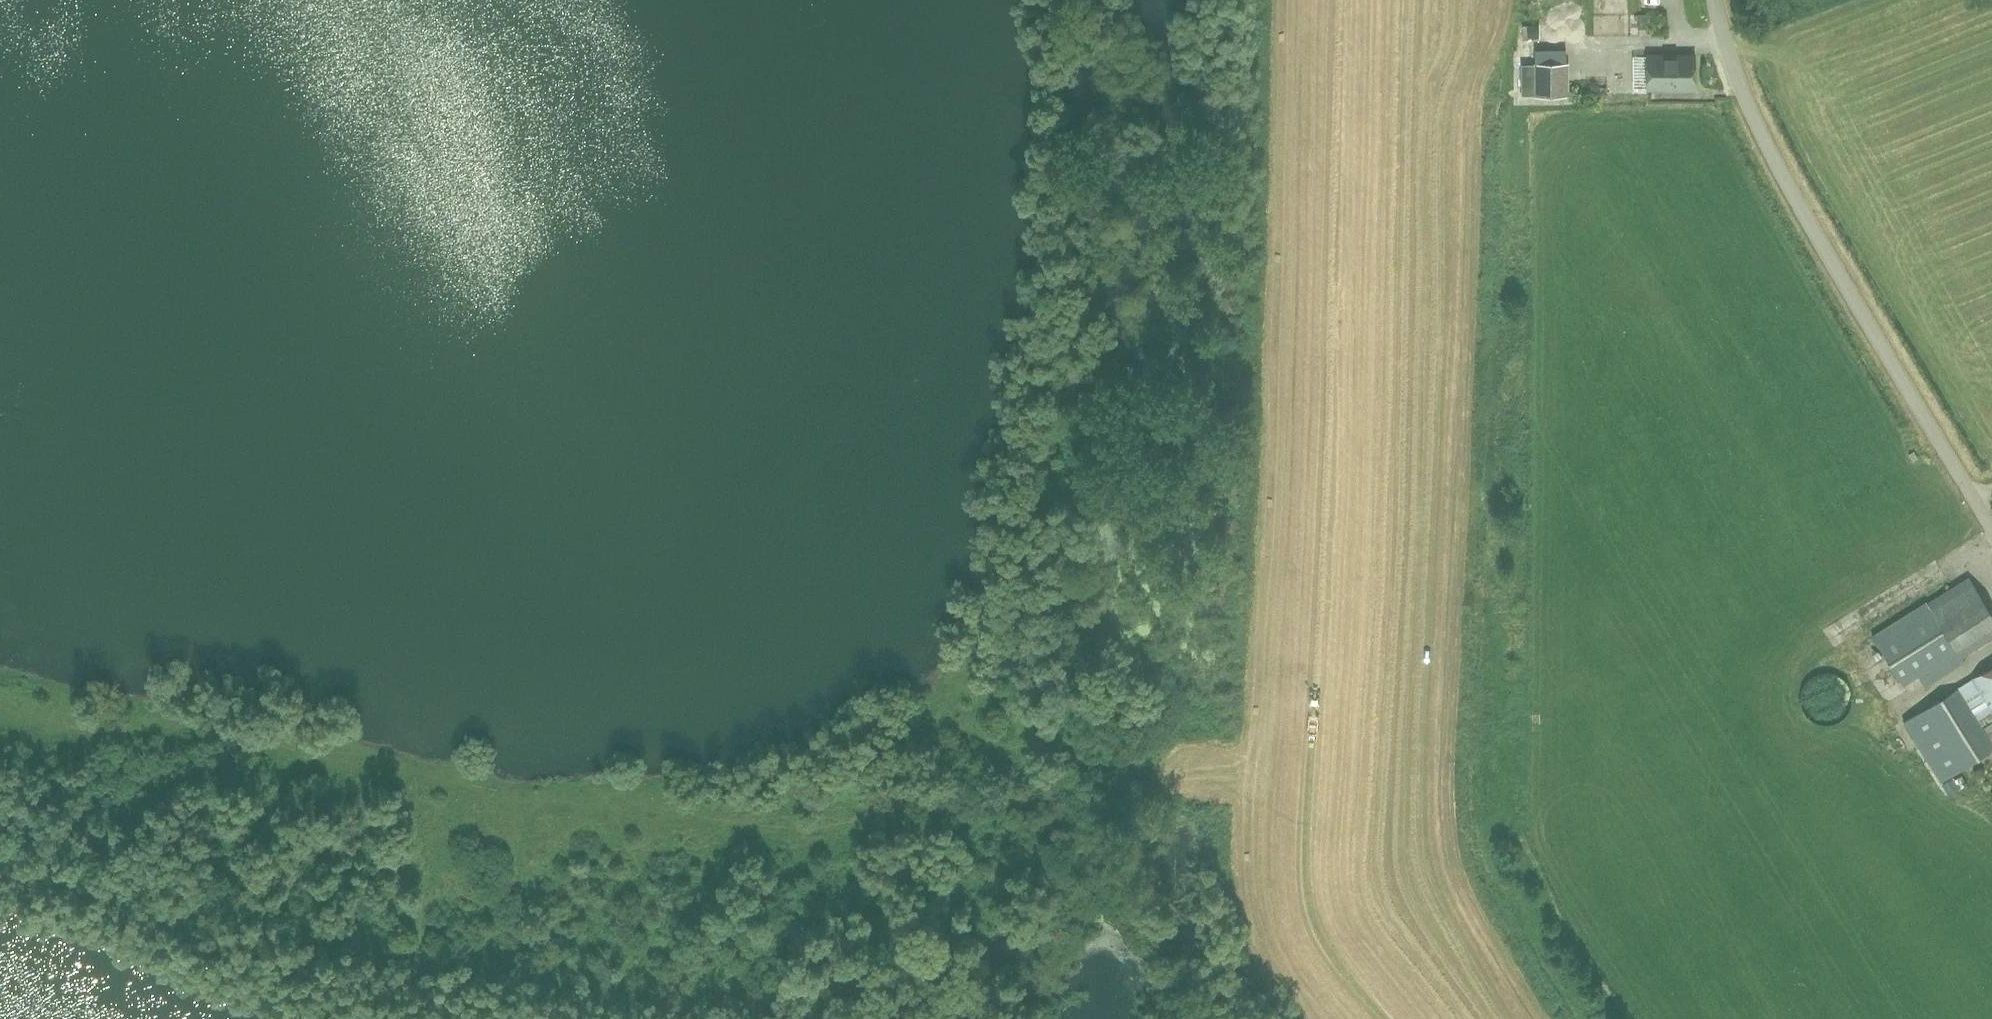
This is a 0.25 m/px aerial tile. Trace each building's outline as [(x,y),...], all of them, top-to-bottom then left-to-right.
[(1646,13),(1639,14),(1639,23),(1647,23),(1646,13)] [(1539,24),(1528,24),(1528,37),(1539,36),(1539,24)] [(1695,90),(1695,55),(1648,55),(1648,88),(1677,88),(1677,90),(1695,90)] [(1535,64),(1522,64),(1523,95),(1536,95),(1535,64)] [(1561,95),(1561,64),(1535,64),(1536,95),(1561,95)] [(1991,628),(1991,613),(1970,576),(1924,603),(1924,602),(1872,634),(1901,683),(1917,673),(1924,686),(1965,661),(1957,649),(1991,628)] [(1904,723),(1941,781),(1991,749),(1991,667),(1904,723)]
